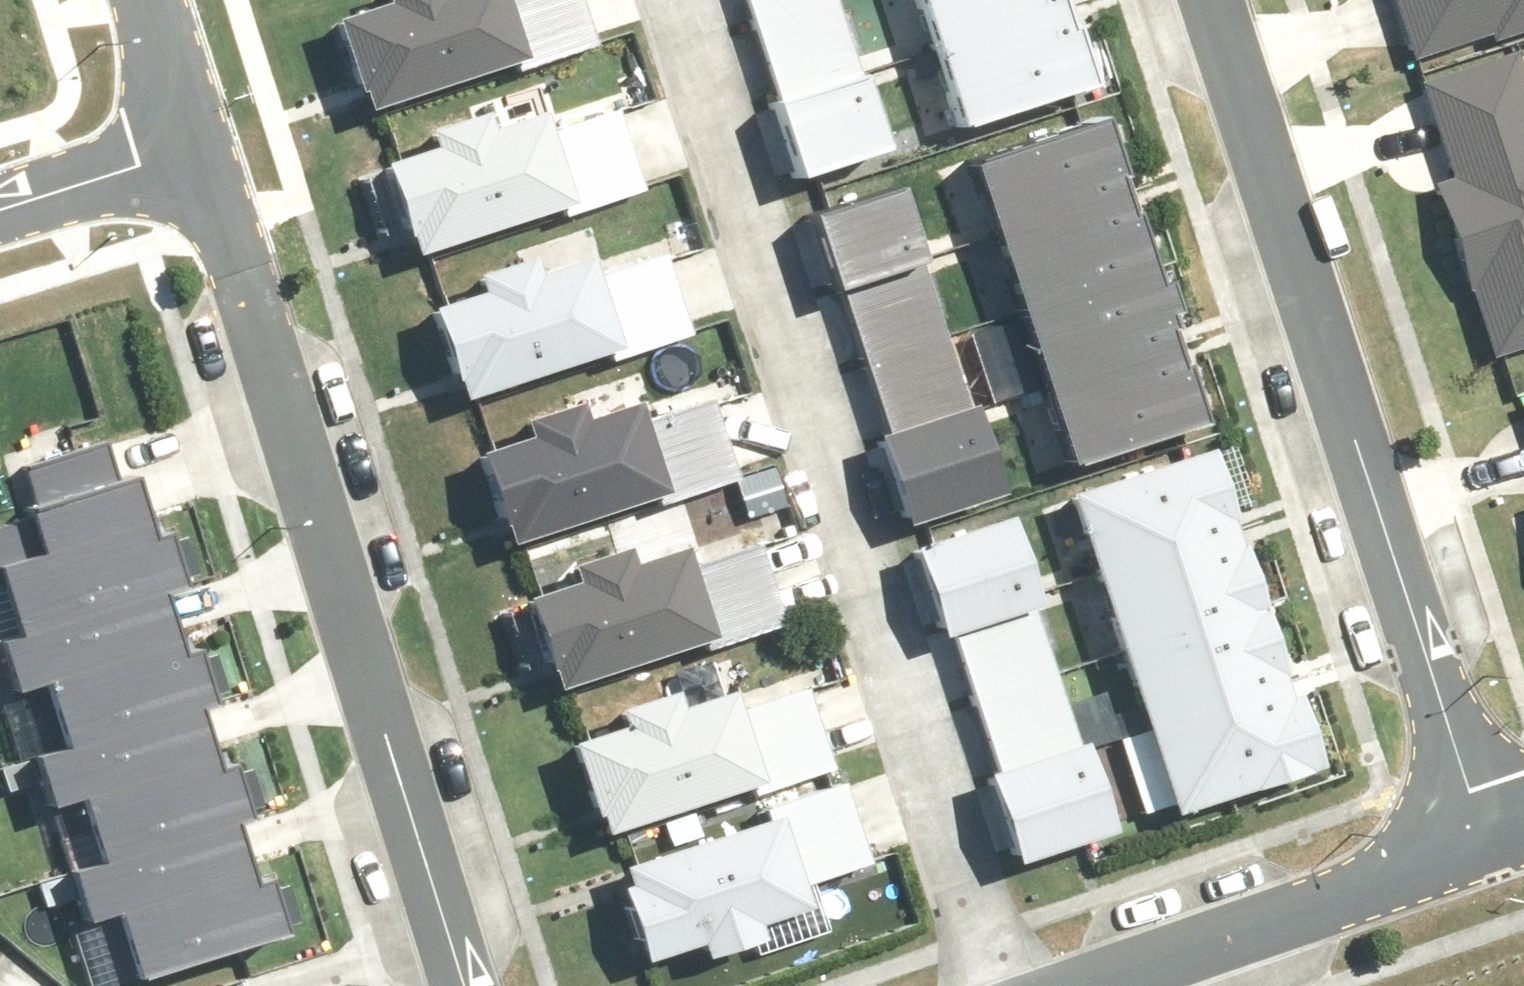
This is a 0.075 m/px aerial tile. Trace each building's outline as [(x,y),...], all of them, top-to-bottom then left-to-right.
[(325,12),(348,86),(356,81),(361,98),(514,50),(518,62),(600,37),(588,0),(363,0),(325,12)] [(758,11),(793,0),(754,0),(758,11)] [(780,82),(858,58),(840,0),(793,0),(758,11),(780,82)] [(930,44),(1060,0),(915,0),(930,44)] [(930,44),(955,119),(1091,74),(1066,0),(1060,0),(930,44)] [(1416,45),(1484,23),(1488,34),(1523,22),(1523,0),(1402,0),(1416,45)] [(1429,173),(1485,348),(1523,336),(1523,102),(1508,52),(1426,78),(1454,165),(1429,173)] [(780,82),(771,85),(798,169),(885,142),(858,58),(780,82)] [(424,138),(365,156),(388,230),(396,225),(401,242),(554,194),(558,207),(640,181),(612,94),(535,118),(531,105),(475,122),(470,107),(419,123),(424,138)] [(1097,110),(961,155),(986,231),(1122,185),(1097,110)] [(827,281),(840,277),(918,253),(896,181),(805,210),(827,281)] [(1122,185),(986,231),(1012,306),(1148,261),(1122,185)] [(485,281),(426,299),(449,373),(456,369),(462,385),(615,337),(618,350),(700,324),(673,237),(596,261),(592,248),(536,265),(531,250),(480,266),(485,281)] [(840,277),(862,348),(941,324),(918,253),(840,277)] [(1148,261),(1012,306),(1037,382),(1173,336),(1148,261)] [(862,348),(884,419),(963,395),(941,324),(862,348)] [(1173,336),(1037,382),(1063,457),(1198,412),(1173,336)] [(1523,430),(1523,385),(1511,389),(1523,430)] [(524,429),(466,448),(489,521),(496,517),(501,533),(655,486),(658,498),(740,473),(713,386),(636,410),(632,396),(576,414),(571,398),(520,414),(524,429)] [(884,419),(876,422),(902,506),(989,479),(963,395),(884,419)] [(17,624),(155,583),(179,576),(162,519),(138,526),(109,427),(22,452),(34,494),(0,504),(0,511),(11,548),(0,551),(0,567),(17,624)] [(1202,450),(1067,495),(1092,570),(1228,525),(1202,450)] [(938,621),(951,617),(1029,593),(1007,522),(916,550),(938,621)] [(1228,525),(1092,570),(1118,646),(1253,600),(1228,525)] [(570,575),(511,593),(535,667),(542,663),(547,679),(700,632),(704,644),(786,619),(759,531),(681,555),(677,542),(621,559),(616,544),(565,560),(570,575)] [(48,672),(67,735),(190,698),(206,694),(191,643),(175,648),(155,583),(17,624),(1,629),(17,681),(48,672)] [(951,617),(973,688),(1051,664),(1029,593),(951,617)] [(1253,600),(1118,646),(1143,721),(1278,676),(1253,600)] [(973,688),(995,760),(1074,735),(1051,664),(973,688)] [(621,717),(563,735),(586,809),(593,804),(598,821),(751,773),(755,786),(837,760),(810,673),(732,697),(728,684),(672,701),(668,686),(616,702),(621,717)] [(1278,676),(1143,721),(1168,797),(1304,751),(1278,676)] [(81,784),(101,850),(224,814),(241,808),(227,759),(209,764),(190,698),(67,735),(41,742),(56,792),(81,784)] [(995,760),(987,762),(1013,846),(1100,820),(1074,735),(995,760)] [(613,876),(636,949),(695,931),(700,946),(751,930),(746,915),(801,897),(797,884),(874,859),(847,772),(765,798),(769,811),(616,859),(621,875),(613,876)] [(116,901),(135,965),(282,922),(266,868),(242,875),(224,814),(101,850),(72,858),(87,909),(116,901)]
